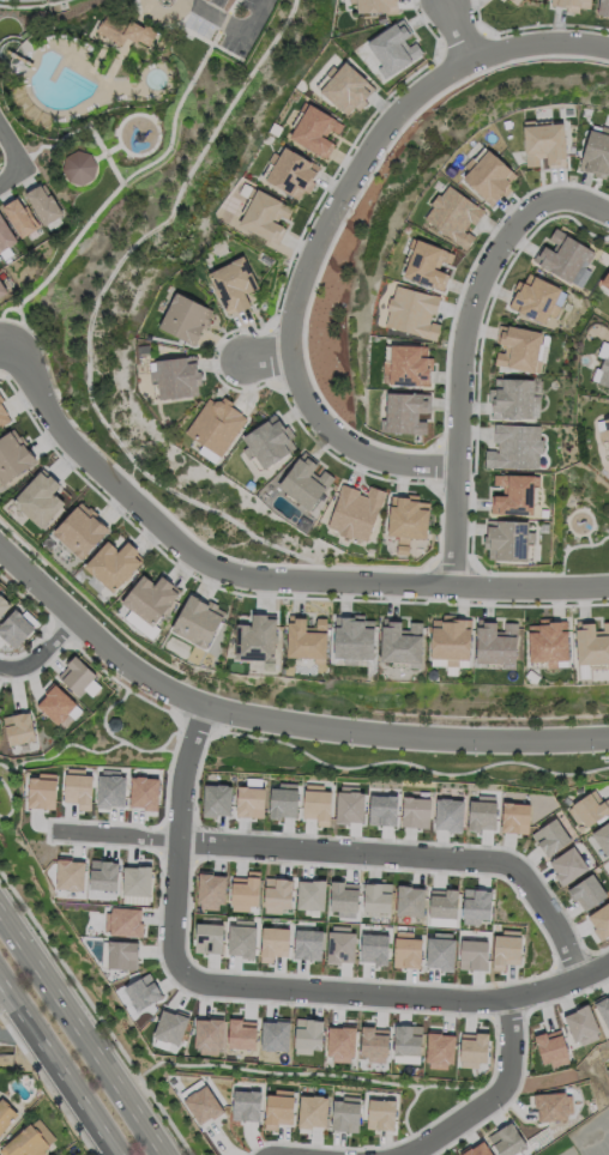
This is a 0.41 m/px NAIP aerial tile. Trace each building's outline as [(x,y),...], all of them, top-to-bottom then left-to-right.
[(350,4),(350,0),(397,0),(397,12),(386,13),(386,12),(357,13),(356,2),(350,4)] [(550,5),(551,0),(590,0),(589,10),(579,7),(578,13),(566,11),(566,7),(550,5)] [(597,13),(599,0),(608,0),(608,15),(597,13)] [(105,14),(126,26),(129,20),(141,28),(144,24),(156,31),(147,47),(138,41),(135,43),(125,37),(120,46),(119,44),(117,46),(113,43),(114,41),(102,35),(101,36),(96,34),(97,32),(95,31),(101,20),(102,20),(105,14)] [(366,43),(381,66),(377,69),(384,79),(423,54),(416,42),(406,48),(402,41),(413,34),(403,19),(366,43)] [(375,89),(364,99),(367,102),(358,111),(354,107),(346,115),(319,91),(331,78),(326,73),(332,66),(337,71),(345,62),(375,89)] [(289,137),(303,113),(299,110),(304,102),(308,104),(309,103),(336,120),(343,125),(338,133),(330,128),(324,138),(334,144),(326,159),(289,137)] [(523,121),(535,120),(535,125),(563,122),(566,158),(565,158),(566,167),(548,168),(548,165),(545,165),(544,157),(538,158),(538,167),(526,167),(523,121)] [(602,126),(608,128),(608,176),(607,175),(605,180),(591,176),(592,174),(578,169),(589,129),(591,131),(593,126),(601,128),(602,126)] [(303,200),(266,183),(282,147),(320,164),(303,200)] [(463,177),(469,170),(464,165),(471,157),(476,161),(488,149),(517,176),(509,183),(513,188),(506,196),(502,194),(492,205),(463,177)] [(92,179),(82,185),(68,181),(61,170),(65,156),(77,150),(90,153),(96,165),(92,179)] [(24,194),(38,185),(40,186),(43,183),(49,194),(50,194),(55,201),(54,202),(61,213),(43,225),(24,194)] [(423,219),(433,206),(430,204),(438,194),(441,196),(448,186),(483,211),(474,224),(470,222),(463,231),(466,234),(468,232),(475,237),(466,249),(423,219)] [(240,226),(255,189),(295,207),(278,244),(240,226)] [(38,226),(20,237),(1,207),(4,206),(4,205),(13,199),(16,198),(23,207),(25,205),(38,226)] [(16,241),(0,251),(0,216),(16,241)] [(531,259),(539,243),(553,250),(557,243),(549,238),(555,228),(569,236),(568,237),(595,252),(587,264),(584,261),(569,284),(538,265),(538,264),(531,259)] [(454,254),(451,264),(442,260),(439,270),(446,273),(446,274),(448,274),(442,290),(404,274),(414,248),(409,247),(412,238),(416,240),(417,238),(447,250),(446,252),(454,254)] [(261,289),(249,295),(249,294),(247,295),(249,301),(253,308),(240,314),(237,309),(228,313),(222,301),(210,276),(234,264),(245,258),(261,289)] [(599,283),(608,269),(608,289),(599,283)] [(507,307),(511,300),(512,300),(515,291),(513,290),(518,282),(523,284),(527,273),(561,288),(554,303),(560,306),(555,318),(548,315),(543,325),(515,312),(517,310),(507,307)] [(436,341),(420,337),(421,335),(385,326),(388,310),(386,310),(390,297),(393,298),(397,285),(430,295),(430,294),(440,296),(435,315),(432,314),(429,323),(430,323),(430,322),(440,325),(436,341)] [(213,322),(209,332),(205,329),(201,335),(203,335),(198,347),(161,329),(175,301),(179,294),(193,301),(215,313),(211,321),(213,322)] [(539,374),(495,364),(498,352),(505,353),(506,345),(499,344),(499,343),(495,341),(499,326),(507,327),(507,326),(542,333),(539,344),(541,344),(543,334),(550,335),(548,344),(549,345),(545,363),(542,363),(539,374)] [(602,341),(608,343),(608,387),(598,383),(598,382),(592,380),(596,368),(599,369),(603,358),(597,356),(602,341)] [(429,385),(390,383),(390,373),(384,373),(384,362),(391,362),(391,345),(428,346),(427,357),(434,357),(433,370),(429,370),(429,385)] [(155,398),(155,358),(201,358),(201,397),(155,398)] [(492,418),(493,401),(488,401),(489,389),(495,389),(495,379),(542,380),(542,397),(539,397),(539,418),(501,417),(501,418),(492,418)] [(430,394),(430,412),(428,412),(428,413),(418,413),(418,421),(428,421),(427,434),(411,434),(410,433),(380,431),(380,418),(386,418),(387,393),(410,393),(410,392),(423,393),(430,394)] [(12,422),(0,429),(0,395),(5,403),(1,405),(8,416),(7,416),(12,422)] [(225,398),(235,405),(233,407),(245,416),(243,416),(249,421),(223,459),(187,435),(211,400),(216,404),(217,403),(222,403),(223,403),(225,398)] [(275,413),(300,445),(267,471),(242,441),(275,413)] [(596,422),(608,419),(608,448),(607,440),(601,441),(596,422)] [(538,470),(486,467),(486,450),(498,450),(499,442),(494,442),(494,424),(541,425),(541,439),(544,439),(543,454),(539,454),(538,470)] [(4,486),(0,481),(0,441),(14,430),(20,437),(23,436),(28,443),(24,446),(29,453),(30,452),(37,462),(4,486)] [(309,512),(278,486),(306,453),(336,478),(309,512)] [(41,473),(48,479),(50,477),(61,486),(53,496),(55,497),(56,496),(66,504),(42,531),(20,510),(20,512),(13,504),(41,473)] [(535,514),(492,514),(493,496),(506,496),(506,486),(495,485),(495,474),(536,474),(535,514)] [(328,531),(342,484),(368,491),(369,486),(385,491),(370,543),(328,531)] [(388,536),(393,496),(432,501),(426,540),(388,536)] [(82,503),(89,510),(91,508),(98,515),(95,519),(100,524),(101,522),(110,531),(83,562),(54,534),(82,503)] [(531,521),(530,561),(487,560),(487,520),(531,521)] [(116,552),(119,555),(128,543),(140,554),(138,555),(145,561),(114,595),(85,568),(109,543),(117,551),(116,552)] [(153,586),(156,587),(163,578),(182,592),(155,628),(133,612),(122,605),(145,576),(155,585),(153,586)] [(11,605),(0,617),(0,595),(11,605)] [(201,601),(209,606),(211,603),(219,607),(218,610),(227,613),(206,651),(173,631),(192,595),(201,601)] [(17,610),(0,627),(0,634),(14,648),(35,628),(17,610)] [(278,621),(276,663),(266,663),(266,661),(236,660),(239,625),(251,627),(251,628),(253,628),(254,616),(269,616),(269,619),(278,621)] [(327,658),(328,617),(316,617),(316,629),(308,629),(308,617),(289,617),(288,658),(327,658)] [(337,657),(374,657),(374,617),(337,617),(337,657)] [(433,658),(433,619),(470,619),(470,658),(433,658)] [(423,622),(423,663),(382,661),(382,621),(405,621),(405,622),(423,622)] [(518,622),(518,663),(477,663),(477,622),(518,622)] [(568,660),(530,660),(530,622),(568,622),(568,660)] [(577,623),(608,622),(608,663),(578,664),(577,623)] [(64,675),(72,667),(65,657),(76,651),(97,672),(78,687),(64,675)] [(54,679),(74,697),(58,718),(36,700),(54,679)] [(5,716),(31,712),(36,739),(10,744),(5,716)] [(65,769),(91,772),(89,802),(60,797),(65,769)] [(96,770),(123,773),(120,804),(96,802),(96,770)] [(29,773),(54,775),(52,804),(25,800),(29,773)] [(129,773),(159,776),(156,800),(132,800),(129,773)] [(203,780),(227,782),(227,814),(200,814),(203,780)] [(237,781),(263,785),(261,809),(237,804),(237,781)] [(271,785),(296,784),(294,809),(267,806),(271,785)] [(304,785),(328,786),(326,812),(301,810),(304,785)] [(586,824),(608,806),(608,793),(598,798),(590,786),(567,803),(586,824)] [(338,790),(363,788),(361,816),(336,817),(338,790)] [(402,790),(430,793),(429,821),(403,818),(402,790)] [(369,791),(397,792),(393,821),(368,817),(369,791)] [(439,794),(462,796),(458,826),(436,822),(439,794)] [(494,796),(470,796),(468,821),(494,823),(494,796)] [(502,798),(529,799),(526,827),(500,826),(502,798)] [(544,848),(568,836),(553,816),(532,827),(544,848)] [(608,848),(608,818),(587,830),(601,854),(608,848)] [(562,877),(586,861),(573,842),(549,855),(562,877)] [(54,857),(84,860),(80,884),(54,882),(54,857)] [(91,857),(114,860),(110,885),(89,885),(91,857)] [(122,864),(151,866),(149,895),(120,894),(122,864)] [(573,889),(591,870),(603,893),(589,903),(573,889)] [(192,897),(217,902),(224,872),(198,871),(192,897)] [(229,902),(257,901),(257,873),(246,871),(245,882),(231,881),(229,902)] [(261,884),(275,884),(275,875),(290,873),(287,902),(260,899),(261,884)] [(297,878),(325,876),(319,906),(296,906),(297,878)] [(330,878),(339,878),(340,884),(355,885),(352,909),(322,908),(330,878)] [(363,879),(387,879),(390,906),(360,907),(363,879)] [(396,882),(421,887),(418,911),(396,909),(396,882)] [(427,891),(444,891),(444,884),(454,887),(453,912),(427,912),(427,891)] [(463,887),(489,885),(488,918),(463,915),(463,887)] [(599,933),(608,928),(608,899),(591,909),(598,923),(590,925),(599,933)] [(108,902),(139,906),(137,935),(109,931),(108,902)] [(191,920),(224,920),(219,951),(209,950),(209,930),(192,930),(191,920)] [(227,949),(253,951),(253,923),(228,924),(227,949)] [(261,926),(285,925),(285,954),(259,953),(261,926)] [(293,925),(318,925),(319,953),(295,950),(293,925)] [(327,927),(354,929),(354,955),(328,950),(327,927)] [(361,929),(387,931),(382,955),(357,957),(361,929)] [(494,929),(520,933),(518,956),(489,957),(494,929)] [(390,933),(418,933),(417,963),(391,961),(390,933)] [(424,935),(452,935),(450,960),(424,960),(424,935)] [(459,936),(484,937),(483,964),(457,963),(459,936)] [(107,937),(134,937),(135,966),(108,963),(107,937)] [(123,985),(147,969),(159,991),(139,1003),(123,985)] [(592,1000),(608,994),(608,1028),(605,1030),(592,1000)] [(601,1037),(587,1005),(563,1016),(577,1048),(601,1037)] [(161,1008),(187,1014),(174,1040),(147,1033),(161,1008)] [(225,1014),(240,1014),(240,1028),(255,1027),(253,1048),(228,1045),(225,1014)] [(297,1015),(319,1016),(319,1047),(295,1044),(297,1015)] [(194,1016),(219,1016),(219,1046),(194,1046),(194,1016)] [(261,1018),(285,1017),(285,1050),(263,1045),(261,1018)] [(358,1021),(373,1022),(372,1028),(384,1028),(382,1057),(361,1054),(358,1021)] [(392,1022),(418,1022),(418,1051),(392,1050),(392,1022)] [(325,1023),(352,1023),(349,1052),(326,1054),(325,1023)] [(424,1029),(456,1035),(447,1063),(427,1060),(424,1029)] [(458,1059),(486,1062),(489,1030),(476,1029),(474,1036),(460,1035),(458,1059)] [(541,1067),(568,1061),(561,1029),(535,1035),(541,1067)] [(183,1095),(205,1082),(219,1103),(199,1119),(183,1095)] [(235,1087),(253,1089),(255,1119),(231,1112),(235,1087)] [(266,1089),(289,1090),(289,1117),(266,1118),(266,1089)] [(536,1094),(537,1122),(571,1120),(569,1093),(536,1094)] [(297,1094),(325,1094),(325,1123),(297,1123),(297,1094)] [(333,1096),(360,1097),(358,1127),(333,1126),(333,1096)] [(368,1097),(391,1096),(392,1125),(367,1125),(368,1097)] [(17,1114),(0,1134),(0,1099),(1,1097),(8,1105),(8,1106),(17,1114)] [(44,1153),(42,1154),(30,1154),(29,1153),(26,1154),(24,1153),(22,1154),(1,1154),(0,1154),(0,1147),(29,1123),(30,1125),(37,1118),(54,1138),(47,1144),(48,1147),(42,1150),(44,1153)] [(499,1154),(527,1154),(530,1153),(511,1122),(488,1136),(499,1154)] [(482,1141),(460,1154),(491,1154),(482,1141)]
